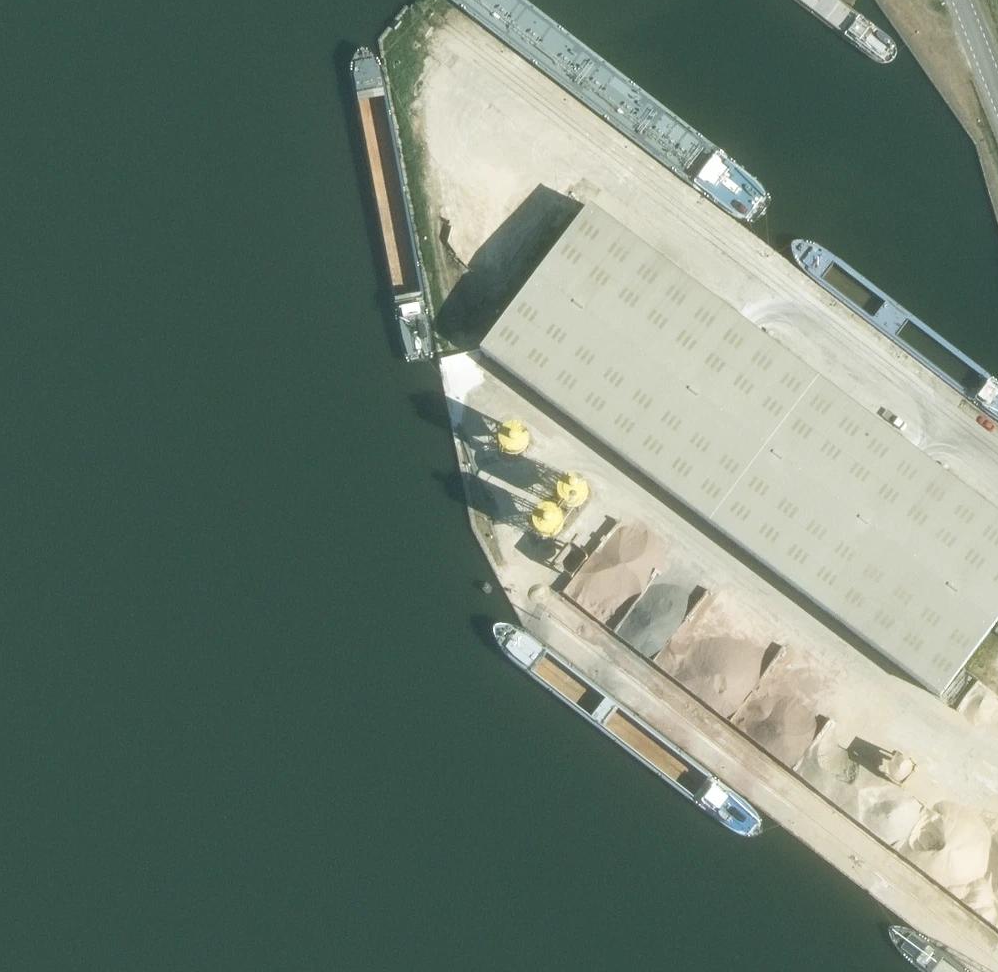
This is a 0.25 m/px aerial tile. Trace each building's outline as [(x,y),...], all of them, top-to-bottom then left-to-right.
[(888,660),(939,699),(997,621),(997,517),(589,207),(480,351),(888,660)] [(531,439),(531,435),(531,431),(529,426),(528,423),(525,419),(518,414),(513,413),(509,412),(506,412),(500,414),(496,416),(493,419),(488,426),(487,430),(486,434),(487,442),(489,447),(492,450),(496,454),(499,456),(504,457),(508,458),(511,458),(517,456),(522,454),(525,451),(528,447),(529,444),(531,439)] [(582,485),(583,478),(583,474),(581,470),(578,464),(575,461),(571,459),(563,457),(555,458),(552,459),(548,462),(544,466),(543,469),(541,473),(541,477),(542,485),(546,492),(549,495),(553,497),(560,499),(563,499),(570,498),(574,496),(577,493),(579,490),(582,485)] [(569,647),(571,659),(721,774),(726,776),(733,767),(725,761),(731,746),(741,744),(739,727),(727,717),(711,711),(710,703),(693,691),(667,694),(657,690),(654,667),(650,673),(649,665),(635,660),(633,643),(618,638),(607,629),(592,624),(586,632),(585,626),(569,647)] [(887,775),(927,803),(945,778),(905,750),(887,775)]
